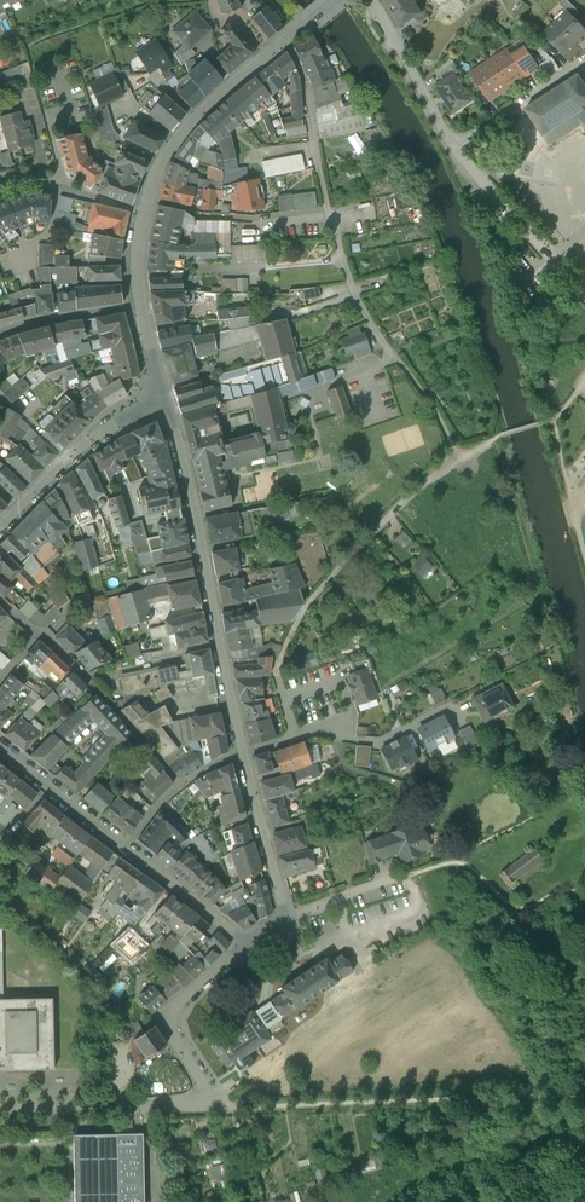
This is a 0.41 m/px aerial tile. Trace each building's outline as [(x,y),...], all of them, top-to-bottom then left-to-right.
[(222,15),(241,9),(236,0),(217,0),(222,15)] [(413,0),(383,0),(400,27),(414,18),(421,14),(421,13),(413,0)] [(567,0),(563,0),(559,4),(567,12),(573,18),(579,12),(567,0)] [(271,14),(265,7),(261,1),(255,6),(259,12),(251,19),(268,40),(283,28),(278,23),(280,21),(273,13),(271,14)] [(421,14),(414,18),(419,25),(429,17),(425,11),(421,13),(421,14)] [(194,12),(173,32),(184,44),(189,50),(190,48),(210,30),(194,12)] [(567,12),(556,23),(575,43),(584,33),(584,31),(573,18),(567,12)] [(575,43),(556,23),(544,34),(551,42),(563,54),(575,43)] [(234,28),(230,25),(220,32),(232,46),(242,38),(234,28)] [(544,34),(538,27),(530,35),(544,49),(551,42),(544,34)] [(232,46),(216,59),(228,75),(254,54),(242,38),(232,46)] [(314,38),(293,48),(306,77),(309,76),(327,70),(314,38)] [(155,41),(145,47),(148,51),(139,57),(149,73),(158,67),(168,61),(158,45),(157,45),(155,41)] [(184,44),(173,54),(181,66),(185,62),(186,62),(187,61),(195,54),(190,48),(189,50),(184,44)] [(527,58),(514,44),(508,48),(518,65),(527,58)] [(509,51),(490,63),(506,87),(525,75),(509,51)] [(295,70),(286,53),(270,67),(282,81),(287,76),(295,70)] [(456,66),(449,55),(436,70),(441,77),(456,66)] [(193,60),(186,62),(185,62),(185,63),(188,75),(197,67),(192,61),(193,60)] [(222,81),(205,60),(197,67),(188,75),(187,76),(192,82),(204,97),(222,81)] [(168,61),(158,67),(162,73),(172,67),(168,61)] [(490,63),(472,75),(480,87),(488,99),(506,87),(490,63)] [(117,67),(111,70),(112,74),(113,74),(115,79),(122,76),(117,67)] [(270,67),(255,78),(271,97),(277,93),(285,86),(282,81),(270,67)] [(327,70),(309,76),(314,89),(332,82),(333,82),(329,69),(327,70)] [(295,70),(287,76),(291,86),(287,87),(291,93),(300,90),(298,78),(295,70)] [(112,74),(89,85),(98,107),(106,104),(123,96),(121,92),(115,79),(113,74),(112,74)] [(453,74),(436,86),(452,111),(461,105),(462,107),(471,101),(453,74)] [(480,87),(472,75),(466,79),(474,91),(480,87)] [(578,75),(526,110),(543,137),(544,136),(550,145),(581,125),(582,124),(575,116),(584,109),(584,86),(578,75)] [(128,89),(122,76),(115,79),(121,92),(128,89)] [(271,97),(255,78),(242,88),(258,110),(260,113),(264,110),(275,103),(274,101),(271,97)] [(181,91),(177,95),(192,110),(204,97),(192,82),(181,91)] [(314,89),(312,89),(314,103),(337,95),(332,82),(314,89)] [(258,110),(242,88),(230,98),(226,102),(242,122),(258,110)] [(147,92),(136,104),(148,114),(164,95),(157,90),(152,97),(147,92)] [(291,93),(289,94),(292,118),(281,120),(284,130),(286,129),(302,126),(300,90),(291,93)] [(277,93),(271,97),(274,101),(280,96),(277,93)] [(186,115),(164,95),(148,114),(171,133),(186,115)] [(36,97),(23,101),(26,114),(40,110),(36,97)] [(106,104),(98,107),(91,110),(93,118),(109,113),(106,104)] [(237,125),(223,104),(199,127),(213,142),(216,144),(218,142),(228,134),(237,125)] [(575,116),(582,124),(581,125),(584,129),(584,109),(575,116)] [(264,110),(260,113),(263,122),(269,120),(264,110)] [(342,110),(332,112),(334,122),(347,119),(346,112),(343,113),(342,110)] [(332,111),(316,114),(318,126),(334,122),(332,112),(332,111)] [(109,113),(93,118),(100,140),(113,143),(119,136),(113,130),(109,113)] [(0,118),(0,121),(8,152),(33,146),(29,130),(31,130),(28,121),(17,124),(15,114),(0,118)] [(334,122),(318,126),(321,140),(365,131),(362,115),(347,119),(334,122)] [(166,138),(134,123),(123,138),(155,153),(166,138)] [(302,126),(286,129),(287,138),(307,134),(305,125),(302,126)] [(213,142),(199,127),(190,137),(200,142),(198,146),(205,150),(206,150),(213,142)] [(81,134),(57,140),(57,141),(62,158),(62,159),(65,158),(70,178),(78,179),(90,188),(91,189),(98,180),(102,169),(101,169),(92,162),(91,158),(87,159),(81,135),(81,134)] [(228,134),(218,142),(221,155),(222,163),(236,161),(230,137),(228,134)] [(190,137),(175,158),(186,163),(191,156),(198,161),(205,150),(198,146),(200,142),(190,137)] [(120,150),(113,165),(117,167),(116,170),(107,167),(97,193),(123,203),(132,206),(143,176),(149,163),(148,163),(120,150)] [(220,155),(206,150),(205,150),(198,161),(222,168),(220,155)] [(301,155),(261,163),(265,178),(304,170),(301,155)] [(236,161),(222,163),(223,171),(237,170),(236,161)] [(188,170),(169,162),(163,184),(184,187),(188,170)] [(222,183),(195,180),(196,175),(187,174),(184,187),(187,188),(195,189),(221,191),(222,186),(222,183)] [(240,174),(223,176),(222,183),(222,186),(242,183),(240,174)] [(258,181),(222,186),(221,191),(225,191),(226,196),(234,195),(238,212),(264,209),(258,181)] [(195,189),(187,188),(184,187),(163,184),(159,199),(188,205),(190,205),(190,204),(196,205),(197,201),(202,201),(201,210),(213,211),(215,197),(221,198),(221,191),(195,189)] [(314,193),(292,195),(293,211),(316,208),(314,193)] [(51,196),(34,194),(33,196),(28,195),(27,198),(25,199),(23,196),(8,201),(17,228),(26,225),(26,226),(39,224),(39,223),(48,224),(51,196)] [(74,199),(61,196),(57,211),(60,212),(70,214),(74,199)] [(0,204),(0,238),(10,231),(9,231),(17,228),(8,201),(0,204)] [(129,213),(94,204),(88,228),(87,234),(92,234),(122,240),(129,213)] [(184,211),(158,206),(154,221),(181,226),(184,212),(184,211)] [(88,228),(68,219),(70,214),(60,212),(55,232),(70,235),(71,231),(83,233),(87,234),(88,228)] [(230,222),(193,221),(193,218),(184,212),(181,226),(180,229),(185,229),(184,245),(185,245),(185,246),(214,246),(215,246),(230,246),(230,222)] [(181,226),(154,221),(150,241),(174,246),(176,247),(176,245),(180,229),(181,226)] [(122,240),(92,234),(89,254),(89,255),(105,257),(120,259),(122,240)] [(174,246),(150,241),(147,270),(172,271),(173,261),(174,246)] [(54,245),(39,244),(38,268),(49,267),(53,267),(54,245)] [(184,245),(176,245),(176,247),(174,246),(173,261),(183,262),(183,259),(215,259),(215,257),(215,246),(214,246),(185,246),(185,245),(184,245)] [(230,246),(215,246),(215,257),(230,257),(230,247),(230,246)] [(264,246),(230,247),(230,257),(230,260),(264,259),(264,246)] [(105,257),(89,255),(89,254),(87,267),(104,267),(105,257)] [(69,257),(55,257),(54,267),(69,267),(69,257)] [(183,262),(173,261),(172,271),(183,271),(183,262)] [(87,267),(85,267),(85,271),(86,281),(120,281),(119,266),(104,267),(87,267)] [(49,267),(40,268),(41,285),(50,285),(51,284),(50,282),(49,268),(49,267)] [(72,282),(71,267),(57,268),(58,282),(72,282)] [(58,282),(57,268),(49,268),(50,282),(58,282)] [(172,271),(147,270),(148,279),(181,278),(182,278),(183,271),(172,271)] [(181,278),(148,279),(150,292),(183,291),(181,278)] [(248,295),(248,280),(221,280),(221,295),(248,295)] [(41,285),(34,286),(34,287),(30,288),(32,294),(33,297),(36,296),(36,295),(51,294),(50,285),(41,285)] [(120,286),(80,288),(80,291),(74,292),(76,310),(123,304),(121,286),(120,286)] [(30,288),(7,295),(12,309),(19,307),(16,299),(32,294),(30,288)] [(318,288),(301,289),(304,301),(320,297),(318,288)] [(183,291),(150,293),(152,307),(155,325),(186,320),(185,313),(187,311),(186,305),(193,304),(193,292),(183,291)] [(74,292),(59,294),(59,293),(58,293),(60,312),(61,312),(76,310),(74,292)] [(51,294),(36,295),(36,296),(38,315),(53,313),(51,294)] [(34,304),(22,308),(24,318),(36,316),(34,304)] [(0,314),(0,325),(9,321),(24,318),(22,308),(0,314)] [(248,309),(231,311),(231,310),(216,311),(218,320),(228,320),(249,317),(248,309)] [(102,350),(111,348),(132,343),(123,313),(96,319),(102,350)] [(261,315),(249,317),(250,327),(255,326),(263,324),(261,315)] [(249,317),(228,320),(229,331),(233,330),(250,327),(249,317)] [(95,319),(91,319),(93,330),(90,331),(91,336),(92,336),(93,338),(80,341),(81,345),(89,343),(90,353),(91,354),(102,351),(102,350),(95,319)] [(263,324),(255,326),(259,339),(265,362),(295,353),(286,319),(263,324)] [(81,321),(69,323),(72,340),(80,338),(85,337),(85,333),(84,333),(81,321)] [(69,323),(50,326),(55,343),(72,340),(69,323)] [(250,327),(233,330),(238,345),(259,339),(255,326),(250,327)] [(49,327),(17,335),(25,353),(26,357),(35,355),(34,353),(44,351),(55,348),(54,343),(49,327)] [(189,327),(157,332),(161,350),(192,342),(193,342),(192,338),(189,327)] [(358,327),(347,332),(349,339),(361,335),(361,334),(358,327)] [(229,331),(213,334),(216,349),(215,350),(216,351),(238,345),(233,330),(229,331)] [(349,342),(365,337),(364,333),(361,334),(361,335),(349,339),(341,341),(346,355),(352,353),(353,353),(349,342)] [(213,334),(192,338),(193,342),(192,342),(194,354),(215,350),(216,349),(213,334)] [(0,341),(0,351),(1,354),(5,363),(12,358),(25,353),(17,335),(0,341)] [(365,337),(349,342),(353,353),(352,353),(354,360),(371,354),(365,337)] [(80,338),(72,340),(73,346),(63,348),(64,351),(78,347),(78,345),(81,345),(80,341),(80,338)] [(55,343),(54,343),(55,348),(55,349),(63,348),(73,346),(72,340),(55,343)] [(81,345),(78,345),(78,347),(64,351),(67,360),(71,359),(90,353),(89,343),(81,345)] [(139,376),(132,343),(111,348),(115,365),(111,366),(112,372),(114,382),(120,381),(139,376)] [(189,345),(161,352),(171,384),(197,376),(189,345)] [(55,348),(44,351),(46,356),(51,354),(56,353),(55,349),(55,348)] [(63,348),(55,349),(56,353),(60,363),(67,361),(67,360),(64,351),(63,348)] [(265,362),(218,375),(221,386),(213,389),(217,404),(218,405),(250,396),(251,396),(276,388),(288,384),(290,383),(301,379),(307,377),(300,351),(295,353),(265,362)] [(56,353),(51,354),(53,366),(60,363),(56,353)] [(53,366),(40,370),(48,379),(74,370),(70,360),(67,361),(60,363),(53,366)] [(109,364),(96,368),(99,376),(102,375),(112,372),(111,366),(109,364)] [(288,384),(276,388),(279,398),(335,379),(332,368),(307,377),(301,379),(290,383),(288,384)] [(99,376),(81,384),(85,389),(90,385),(95,393),(107,387),(102,375),(99,376)] [(12,385),(2,394),(12,403),(30,388),(21,378),(12,385)] [(7,379),(0,385),(0,391),(2,394),(12,385),(7,379)] [(95,393),(96,395),(107,406),(127,396),(120,381),(95,393)] [(199,384),(198,384),(194,384),(173,391),(181,414),(212,405),(217,404),(213,389),(201,393),(200,390),(201,390),(199,384)] [(85,389),(77,395),(84,403),(95,393),(90,385),(85,389)] [(341,386),(328,391),(338,424),(352,420),(341,386)] [(276,388),(251,396),(253,405),(257,427),(283,420),(279,398),(276,388)] [(95,393),(84,403),(96,416),(107,406),(96,395),(95,393)] [(65,396),(37,424),(62,450),(90,421),(65,396)] [(218,405),(217,404),(212,405),(212,406),(213,406),(215,414),(253,405),(251,396),(250,396),(218,405)] [(212,406),(181,416),(192,461),(219,455),(225,454),(223,446),(215,415),(215,414),(213,406),(212,406)] [(8,409),(0,422),(0,437),(5,440),(6,440),(14,426),(20,416),(8,409)] [(283,420),(257,427),(259,433),(261,445),(263,445),(285,440),(286,447),(295,446),(292,434),(295,430),(293,426),(289,423),(284,424),(283,420)] [(144,427),(132,433),(141,454),(140,454),(152,487),(138,490),(142,505),(146,504),(148,514),(170,509),(170,510),(181,507),(177,489),(176,489),(175,482),(170,461),(165,441),(162,442),(155,423),(144,427)] [(14,426),(6,440),(11,444),(20,430),(14,426)] [(39,437),(31,429),(23,438),(32,444),(39,437)] [(132,433),(117,439),(125,459),(125,460),(131,457),(140,454),(141,454),(132,433)] [(251,436),(229,441),(229,445),(223,446),(225,454),(226,456),(263,447),(263,445),(261,445),(259,433),(251,435),(251,436)] [(57,455),(39,437),(32,444),(26,450),(45,468),(57,455)] [(118,441),(93,455),(100,471),(104,469),(111,466),(114,473),(114,472),(123,468),(120,461),(125,459),(118,441)] [(44,469),(19,444),(16,447),(5,459),(30,484),(44,469)] [(263,447),(226,456),(225,454),(219,455),(223,471),(251,464),(250,461),(266,458),(263,447)] [(292,451),(277,454),(278,462),(294,459),(292,451)] [(219,455),(192,461),(200,491),(199,491),(204,512),(232,505),(227,485),(226,485),(223,471),(219,455)] [(275,455),(266,458),(267,464),(276,462),(275,455)] [(141,479),(131,457),(125,460),(125,459),(120,461),(123,468),(126,474),(125,474),(129,484),(141,479)] [(104,494),(87,459),(76,469),(92,500),(104,494)] [(111,466),(104,469),(109,481),(116,477),(114,472),(114,473),(111,466)] [(0,471),(0,484),(15,499),(25,488),(4,467),(0,471)] [(88,509),(71,473),(59,484),(74,514),(77,524),(91,518),(88,509)] [(69,518),(54,489),(43,501),(60,523),(61,523),(69,518)] [(120,496),(108,499),(117,528),(118,528),(128,524),(129,524),(120,496)] [(43,501),(29,515),(49,540),(50,542),(59,535),(67,530),(61,523),(60,523),(43,501)] [(302,503),(294,504),(295,508),(297,517),(304,515),(302,503)] [(294,504),(252,511),(254,525),(288,518),(297,517),(295,508),(294,504)] [(237,513),(206,519),(210,545),(252,536),(248,512),(237,514),(237,513)] [(49,540),(29,515),(12,533),(30,551),(32,553),(49,540)] [(129,524),(128,524),(131,533),(136,555),(150,552),(147,539),(141,521),(140,521),(129,524)] [(183,521),(168,525),(168,527),(170,534),(185,530),(183,521)] [(128,524),(118,528),(120,536),(131,533),(128,524)] [(168,527),(161,529),(162,535),(147,539),(150,552),(151,552),(161,549),(173,546),(172,545),(170,534),(168,527)] [(185,530),(170,534),(172,545),(188,542),(185,530)] [(411,541),(403,532),(396,538),(405,547),(411,541)] [(30,551),(12,533),(0,545),(8,553),(10,551),(20,561),(30,551)] [(59,535),(50,542),(56,550),(65,543),(59,535)] [(96,559),(91,538),(74,542),(82,571),(98,566),(96,559)] [(32,553),(31,554),(42,567),(59,554),(50,542),(49,540),(32,553)] [(188,543),(173,547),(173,546),(161,549),(163,561),(163,562),(190,556),(191,556),(188,543)] [(266,543),(239,548),(240,558),(268,553),(266,543)] [(236,547),(212,552),(216,576),(240,571),(236,547)] [(0,549),(0,573),(9,581),(15,576),(21,570),(0,549)] [(161,549),(151,552),(153,563),(163,561),(161,549)] [(150,552),(136,555),(138,566),(147,565),(153,563),(151,552),(150,552)] [(31,554),(20,565),(32,578),(42,568),(42,567),(31,554)] [(289,564),(288,555),(281,557),(283,566),(289,564)] [(108,556),(96,559),(98,566),(110,562),(108,556)] [(432,568),(422,556),(419,560),(421,563),(416,566),(424,575),(432,568)] [(191,561),(155,569),(156,575),(157,583),(165,582),(165,581),(194,575),(191,561)] [(283,566),(269,569),(273,585),(261,589),(263,597),(299,589),(305,587),(294,563),(289,564),(283,566)] [(35,584),(21,570),(15,576),(29,590),(35,584)] [(0,573),(0,594),(3,598),(12,589),(14,587),(9,581),(0,573)] [(156,575),(140,578),(142,586),(157,583),(156,575)] [(235,580),(217,584),(222,606),(237,604),(247,601),(245,593),(242,579),(235,580)] [(168,586),(168,587),(170,595),(173,611),(201,605),(195,581),(168,586)] [(168,584),(143,589),(146,600),(170,595),(168,587),(168,586),(168,584)] [(376,593),(370,588),(363,596),(368,601),(376,593)] [(12,589),(3,598),(11,605),(19,596),(12,589)] [(70,601),(61,589),(49,598),(55,605),(58,610),(70,601)] [(141,590),(117,596),(126,628),(147,621),(152,619),(146,600),(143,589),(141,590)] [(261,589),(245,593),(247,601),(256,599),(263,597),(261,589)] [(256,599),(257,611),(258,625),(292,621),(303,604),(303,603),(299,589),(263,597),(256,599)] [(89,594),(74,598),(77,608),(92,604),(89,594)] [(126,628),(117,596),(106,599),(107,603),(117,630),(126,628)] [(30,604),(26,603),(19,611),(28,620),(37,610),(39,609),(31,602),(30,604)] [(107,603),(94,611),(103,638),(117,630),(107,603)] [(55,605),(44,616),(36,626),(46,628),(61,613),(58,610),(55,605)] [(0,608),(0,624),(8,616),(0,608)] [(469,608),(459,614),(462,619),(472,613),(469,608)] [(37,610),(28,620),(36,626),(44,616),(37,610)] [(257,611),(237,614),(236,611),(222,614),(225,632),(242,628),(243,629),(258,625),(257,611)] [(531,611),(522,616),(527,626),(536,621),(531,611)] [(166,621),(165,621),(166,625),(149,629),(152,639),(168,635),(168,634),(196,628),(205,626),(202,612),(171,620),(166,621)] [(152,619),(147,621),(149,629),(166,625),(165,621),(166,621),(166,620),(158,621),(157,618),(152,619)] [(67,624),(55,636),(72,654),(85,642),(67,624)] [(196,629),(175,634),(178,649),(200,643),(208,642),(205,626),(196,628),(196,629)] [(259,627),(248,629),(252,647),(262,645),(259,627)] [(242,628),(225,632),(229,652),(231,652),(252,648),(252,647),(248,629),(243,630),(243,629),(242,628)] [(174,634),(169,635),(170,642),(173,641),(175,650),(178,649),(175,634),(174,634)] [(97,641),(74,653),(88,670),(111,659),(97,641)] [(52,652),(39,642),(24,658),(31,664),(33,662),(38,666),(39,667),(52,652)] [(132,644),(122,646),(126,658),(136,657),(132,644)] [(252,647),(252,648),(231,652),(232,660),(257,658),(272,656),(273,644),(262,645),(252,647)] [(214,674),(209,649),(184,655),(186,665),(187,671),(189,679),(194,678),(214,674)] [(166,650),(157,652),(158,659),(167,657),(166,650)] [(0,652),(0,670),(2,671),(10,661),(0,652)] [(69,669),(52,652),(39,667),(41,669),(48,676),(49,674),(58,682),(69,669)] [(157,652),(141,654),(144,663),(158,659),(157,652)] [(258,664),(233,666),(235,677),(270,675),(272,656),(257,658),(258,664)] [(369,657),(350,661),(354,675),(366,670),(368,675),(375,672),(369,657)] [(258,664),(257,658),(232,660),(231,660),(233,666),(258,664)] [(309,661),(293,664),(294,671),(310,668),(309,661)] [(186,665),(175,667),(177,673),(187,671),(186,665)] [(175,667),(157,670),(160,689),(166,686),(169,684),(179,681),(177,673),(175,667)] [(157,670),(120,678),(125,702),(126,707),(137,701),(153,691),(154,693),(160,689),(157,670)] [(354,675),(347,677),(357,704),(376,698),(368,675),(366,670),(354,675)] [(187,671),(177,673),(179,681),(186,680),(189,679),(187,671)] [(66,687),(57,696),(58,697),(61,701),(71,691),(77,697),(87,687),(72,672),(62,682),(66,687)] [(186,680),(189,691),(207,689),(211,692),(217,691),(214,674),(194,678),(189,679),(186,680)] [(11,675),(0,689),(0,690),(12,699),(23,684),(11,675)] [(56,688),(45,678),(42,681),(52,691),(53,691),(56,688)] [(261,678),(236,679),(239,695),(240,695),(254,694),(255,700),(264,699),(261,678)] [(36,684),(30,679),(24,686),(32,691),(36,684)] [(40,679),(37,684),(36,684),(32,691),(40,697),(43,700),(52,691),(42,681),(40,679)] [(189,691),(186,680),(179,681),(169,684),(166,686),(171,695),(173,698),(189,691)] [(56,688),(53,691),(57,696),(66,687),(62,682),(56,688)] [(502,685),(473,700),(479,711),(484,708),(489,718),(503,711),(504,713),(514,708),(502,685)] [(171,695),(166,686),(160,689),(154,693),(159,702),(171,695)] [(12,714),(5,708),(12,699),(0,690),(0,728),(12,714)] [(428,701),(442,700),(441,690),(428,691),(428,701)] [(32,691),(23,701),(30,707),(39,697),(32,691)] [(40,697),(31,707),(36,712),(45,703),(48,706),(58,697),(57,696),(53,691),(52,691),(43,700),(40,697)] [(254,694),(240,695),(241,702),(255,700),(254,694)] [(102,739),(89,754),(103,766),(131,733),(113,713),(95,695),(73,716),(63,725),(71,733),(83,721),(102,739)] [(241,702),(246,724),(269,719),(269,718),(267,710),(270,710),(271,707),(269,700),(267,699),(264,700),(264,699),(255,700),(241,702)] [(126,707),(121,710),(133,724),(149,714),(137,701),(126,707)] [(125,702),(115,704),(121,710),(126,707),(125,702)] [(190,719),(172,722),(164,705),(149,714),(159,726),(178,749),(180,749),(188,744),(194,741),(194,740),(190,719)] [(68,710),(58,719),(63,725),(73,716),(68,710)] [(33,716),(26,711),(22,715),(29,720),(33,716)] [(220,713),(190,719),(194,740),(225,734),(220,713)] [(149,714),(133,724),(142,734),(159,726),(149,714)] [(39,733),(20,717),(4,735),(24,751),(39,733)] [(443,717),(418,730),(428,750),(436,746),(438,749),(447,745),(445,741),(453,737),(443,717)] [(269,719),(246,724),(251,746),(276,738),(269,719)] [(71,733),(63,725),(53,734),(66,744),(73,735),(71,733)] [(467,750),(477,745),(468,725),(458,729),(467,750)] [(178,749),(159,726),(142,734),(163,758),(178,749)] [(53,734),(30,757),(46,770),(60,755),(68,746),(66,744),(53,734)] [(225,736),(208,739),(211,755),(212,760),(228,751),(225,736)] [(409,765),(417,761),(405,737),(396,742),(396,741),(389,744),(390,745),(381,750),(392,770),(407,762),(409,765)] [(208,739),(201,740),(205,757),(211,755),(208,739)] [(194,741),(188,744),(193,751),(194,753),(200,750),(196,741),(195,741),(194,741)] [(304,743),(274,753),(279,769),(281,775),(311,764),(306,748),(304,743)] [(316,745),(306,748),(311,764),(320,761),(316,745)] [(371,747),(357,746),(355,766),(369,767),(371,747)] [(178,749),(163,758),(170,767),(185,757),(180,749),(178,749)] [(185,757),(170,767),(180,780),(202,765),(194,753),(193,751),(185,757)] [(269,752),(254,756),(258,774),(274,770),(269,752)] [(89,754),(82,763),(84,764),(78,771),(68,762),(55,777),(77,793),(94,773),(95,774),(103,766),(89,754)] [(55,777),(68,762),(60,755),(46,770),(55,777)] [(153,757),(144,766),(138,771),(146,779),(150,774),(151,773),(155,778),(163,770),(153,757)] [(232,764),(218,770),(226,790),(224,790),(226,795),(239,790),(232,764)] [(1,765),(0,766),(0,794),(6,798),(8,796),(20,780),(1,765)] [(316,765),(294,773),(295,777),(296,781),(311,776),(312,779),(320,776),(316,765)] [(274,770),(258,774),(260,780),(281,775),(279,769),(274,770)] [(155,778),(154,779),(150,774),(146,779),(141,784),(158,799),(173,783),(163,770),(155,778)] [(218,770),(205,775),(211,789),(212,789),(215,794),(224,790),(226,790),(218,770)] [(121,773),(110,787),(116,792),(127,778),(121,773)] [(289,774),(260,782),(264,800),(281,795),(293,792),(290,779),(289,774)] [(203,776),(194,781),(201,793),(211,789),(205,775),(203,776)] [(37,794),(21,780),(20,780),(8,796),(11,798),(25,809),(37,794)] [(114,797),(97,783),(83,798),(101,813),(114,797)] [(134,792),(125,783),(120,789),(131,798),(135,793),(134,792)] [(211,789),(201,793),(203,798),(215,794),(212,789),(211,789)] [(239,790),(226,795),(223,796),(225,805),(217,807),(222,826),(246,817),(244,807),(243,807),(239,790)] [(293,792),(281,795),(283,801),(294,798),(293,792)] [(281,795),(264,800),(271,827),(288,822),(283,801),(281,795)] [(2,821),(12,808),(7,804),(11,798),(8,796),(6,798),(0,805),(0,819),(2,821)] [(143,817),(117,797),(103,814),(129,835),(143,817)] [(64,815),(43,799),(23,824),(32,832),(38,825),(50,835),(51,833),(64,815)] [(160,811),(137,841),(154,854),(172,833),(180,841),(188,838),(189,840),(196,837),(194,833),(187,837),(171,820),(172,820),(160,811)] [(91,836),(64,815),(51,833),(78,854),(79,852),(79,853),(91,836)] [(305,815),(299,817),(299,820),(300,819),(301,826),(308,823),(305,815)] [(299,820),(291,822),(292,829),(300,827),(301,826),(300,819),(299,820)] [(288,822),(271,827),(272,834),(292,829),(291,822),(288,822)] [(247,823),(231,830),(236,849),(252,842),(247,823)] [(12,835),(0,825),(0,850),(12,835)] [(411,826),(392,833),(393,834),(376,840),(375,840),(381,858),(382,858),(399,852),(402,862),(421,855),(420,851),(426,849),(428,845),(426,838),(422,836),(420,830),(413,832),(411,826)] [(292,829),(272,834),(278,854),(296,849),(305,846),(300,827),(292,829)] [(196,837),(189,840),(193,846),(209,865),(217,860),(202,834),(196,837)] [(113,853),(91,836),(79,853),(93,863),(102,870),(113,853)] [(180,841),(180,842),(186,850),(193,846),(189,840),(188,838),(180,841)] [(376,839),(363,844),(369,865),(383,860),(382,858),(381,858),(375,840),(376,840),(376,839)] [(317,841),(309,843),(311,850),(318,848),(318,844),(317,841)] [(171,846),(167,842),(155,856),(170,868),(182,855),(175,848),(177,846),(173,843),(171,846)] [(236,849),(231,851),(240,881),(261,871),(252,842),(236,849)] [(73,860),(57,847),(52,855),(68,867),(69,865),(73,860)] [(311,850),(279,858),(285,878),(315,868),(314,866),(313,863),(316,862),(321,860),(320,856),(318,848),(311,850)] [(536,848),(500,875),(508,886),(544,860),(536,848)] [(194,858),(186,851),(182,855),(170,868),(187,883),(201,867),(202,867),(193,860),(194,858)] [(102,870),(101,871),(107,875),(119,858),(113,853),(102,870)] [(142,874),(119,858),(107,875),(106,876),(113,881),(113,882),(116,884),(105,898),(107,900),(100,909),(112,919),(117,913),(118,913),(123,904),(125,901),(122,899),(120,901),(117,898),(123,889),(129,893),(142,874)] [(60,877),(35,859),(25,873),(50,891),(55,884),(60,877)] [(93,863),(84,876),(93,883),(101,871),(102,870),(93,863)] [(60,877),(55,884),(80,903),(93,883),(84,876),(69,865),(60,877)] [(202,867),(201,867),(187,883),(203,896),(218,881),(202,867)] [(165,890),(143,875),(130,894),(138,901),(135,905),(134,904),(130,909),(123,904),(118,913),(133,925),(144,913),(145,913),(165,890)] [(263,880),(253,884),(255,889),(254,889),(254,890),(255,896),(256,899),(268,895),(263,880)] [(203,896),(202,896),(212,905),(226,890),(218,881),(203,896)] [(240,881),(229,887),(235,898),(241,896),(246,893),(240,881)] [(249,898),(246,893),(241,896),(247,906),(254,902),(257,901),(256,899),(255,896),(249,898)] [(171,895),(153,915),(161,920),(167,926),(186,906),(171,895)] [(268,895),(256,899),(257,901),(254,902),(247,906),(251,912),(252,911),(258,921),(272,913),(268,895)] [(241,896),(235,899),(241,908),(228,916),(229,917),(230,919),(231,920),(233,921),(235,922),(243,929),(256,922),(251,912),(241,896)] [(235,899),(218,910),(224,915),(228,916),(241,908),(235,899)] [(73,914),(83,921),(90,911),(80,903),(73,914)] [(186,906),(167,926),(178,934),(182,937),(199,917),(186,906)] [(182,937),(179,941),(180,942),(186,948),(190,943),(193,941),(195,943),(210,926),(199,917),(182,937)] [(155,922),(149,930),(157,937),(159,934),(167,926),(161,920),(157,924),(155,922)] [(3,999),(1,929),(0,929),(0,1071),(54,1069),(53,998),(3,999)] [(141,941),(128,930),(113,945),(133,962),(134,960),(138,965),(145,959),(140,954),(148,948),(141,941)] [(157,937),(149,930),(144,934),(145,936),(141,941),(148,948),(154,941),(154,940),(157,937)] [(230,945),(217,932),(209,940),(207,943),(211,947),(213,945),(221,954),(230,945)] [(167,941),(159,934),(157,937),(154,940),(154,941),(162,947),(167,941)] [(167,941),(162,947),(169,954),(180,942),(179,941),(182,937),(178,934),(176,937),(173,934),(167,941)] [(209,940),(205,936),(203,939),(198,945),(202,948),(205,944),(207,943),(209,940)] [(180,942),(169,954),(177,961),(188,950),(186,948),(180,942)] [(199,950),(190,943),(186,948),(188,950),(194,955),(194,956),(198,952),(199,950)] [(211,951),(205,944),(202,948),(199,950),(198,952),(204,958),(211,951)] [(211,951),(204,958),(210,964),(220,955),(213,949),(211,951)] [(198,952),(194,956),(206,968),(210,964),(204,958),(198,952)] [(194,956),(194,955),(182,967),(194,979),(206,968),(194,956)] [(342,955),(329,963),(340,980),(353,971),(342,955)] [(308,971),(282,988),(284,992),(296,1009),(340,980),(329,963),(326,959),(315,966),(312,967),(310,968),(308,971)] [(182,967),(179,964),(170,971),(182,988),(194,979),(182,967)] [(170,971),(154,983),(168,999),(182,988),(170,971)] [(166,1000),(153,986),(145,993),(143,993),(139,996),(139,998),(138,999),(151,1013),(166,1000)] [(296,1009),(284,992),(272,1000),(279,1012),(283,1017),(296,1009)] [(268,1012),(266,1009),(259,1009),(263,1015),(259,1017),(263,1023),(260,1024),(264,1030),(265,1029),(268,1027),(272,1032),(282,1025),(279,1020),(283,1017),(279,1012),(275,1014),(272,1009),(268,1012)] [(243,1057),(263,1043),(270,1039),(264,1030),(260,1024),(251,1011),(208,1040),(220,1059),(221,1058),(227,1067),(238,1060),(243,1057)] [(136,1021),(127,1028),(130,1033),(140,1026),(136,1021)] [(130,1033),(129,1033),(134,1039),(144,1032),(140,1026),(130,1033)] [(144,1032),(134,1039),(146,1058),(167,1045),(154,1026),(144,1032)] [(270,1039),(263,1043),(266,1047),(273,1042),(265,1029),(264,1030),(270,1039)] [(238,1060),(239,1062),(235,1065),(240,1074),(255,1064),(250,1055),(244,1059),(243,1057),(238,1060)] [(73,1135),(74,1201),(144,1201),(143,1134),(73,1135)] [(164,1147),(154,1148),(154,1163),(164,1163),(164,1147)] [(213,1167),(215,1178),(224,1177),(223,1165),(213,1167)]
